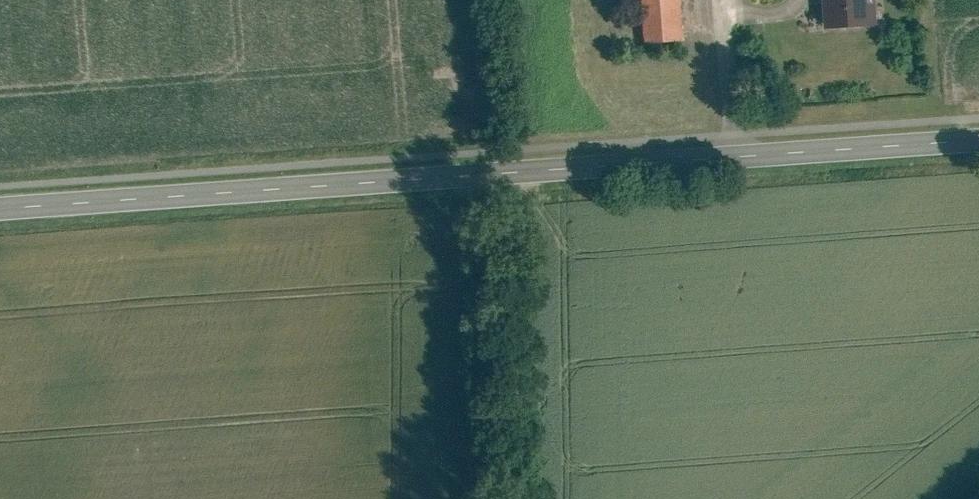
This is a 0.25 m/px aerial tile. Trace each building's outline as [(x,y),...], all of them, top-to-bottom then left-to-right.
[(642,41),(681,38),(678,0),(639,0),(642,41)] [(821,27),(873,24),(871,0),(819,0),(821,27)]
